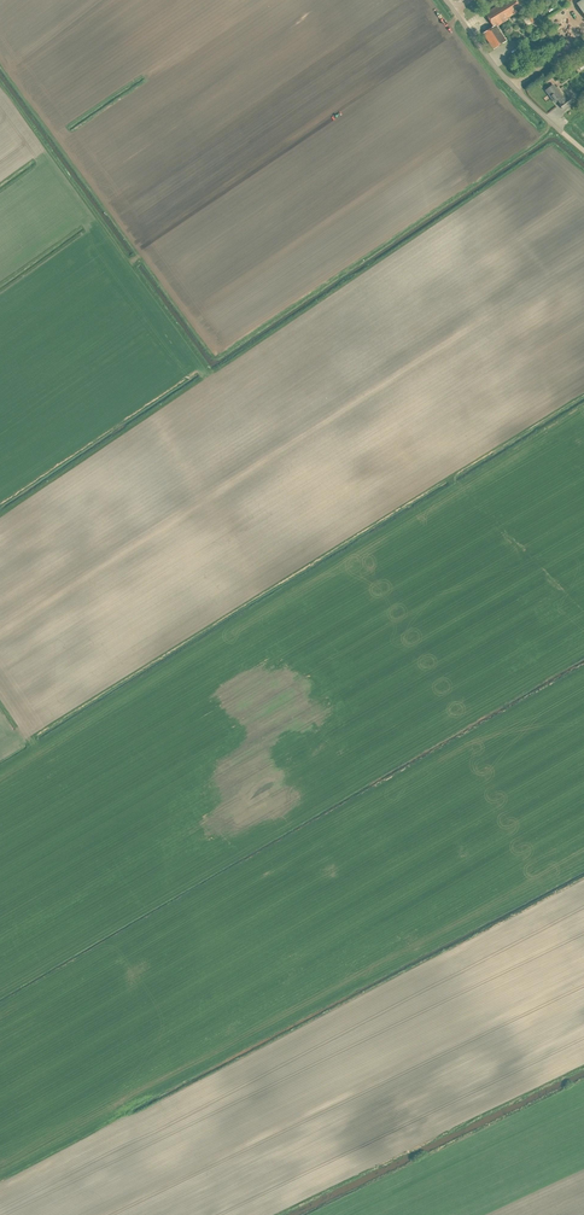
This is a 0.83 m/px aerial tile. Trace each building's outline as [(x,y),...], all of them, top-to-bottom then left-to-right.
[(517,0),(511,0),(507,0),(485,14),(493,27),(483,34),(494,50),(507,41),(497,26),(508,20),(507,18),(517,12),(516,11),(521,7),(517,0)] [(576,3),(583,15),(583,0),(580,0),(576,3)] [(535,21),(532,15),(527,18),(531,24),(535,21)] [(561,103),(562,104),(560,105),(563,108),(572,102),(569,97),(566,100),(563,96),(562,97),(560,93),(561,92),(560,91),(559,92),(553,85),(546,91),(555,103),(558,100),(561,104),(561,103)]
